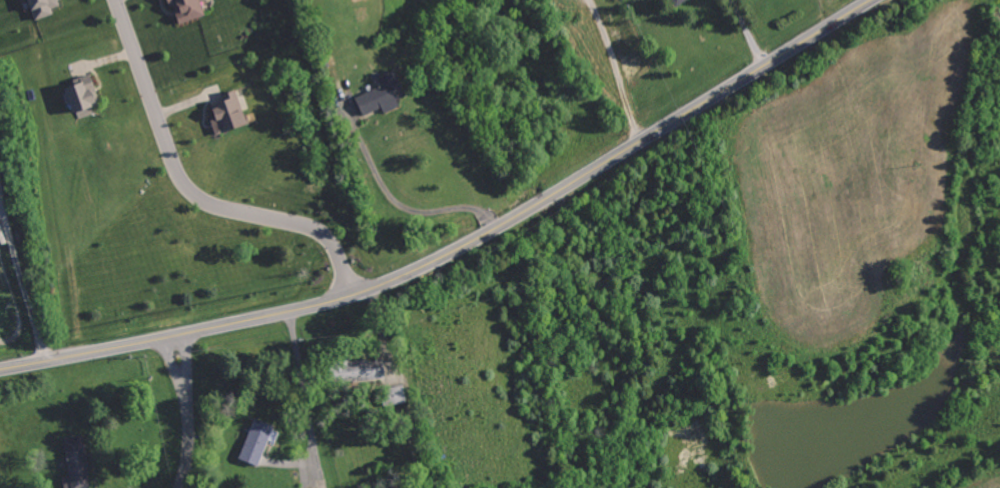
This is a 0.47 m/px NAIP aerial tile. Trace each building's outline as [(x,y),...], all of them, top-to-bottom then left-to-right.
[(29,20),(49,14),(47,9),(55,6),(53,0),(22,0),(29,20)] [(195,0),(161,0),(163,6),(170,3),(173,13),(170,14),(173,24),(200,15),(195,0)] [(350,97),(357,116),(377,108),(379,113),(395,106),(392,99),(400,96),(390,69),(372,76),(376,87),(350,97)] [(65,111),(94,103),(86,74),(67,80),(68,85),(58,87),(65,111)] [(241,125),(231,90),(221,93),(222,98),(215,100),(216,106),(206,108),(209,120),(206,121),(210,134),(241,125)] [(324,362),(324,383),(380,381),(379,359),(324,362)] [(378,389),(380,406),(401,403),(399,386),(378,389)] [(269,426),(250,419),(234,459),(253,467),(269,426)] [(81,435),(60,437),(64,477),(58,478),(59,487),(87,487),(81,435)]
